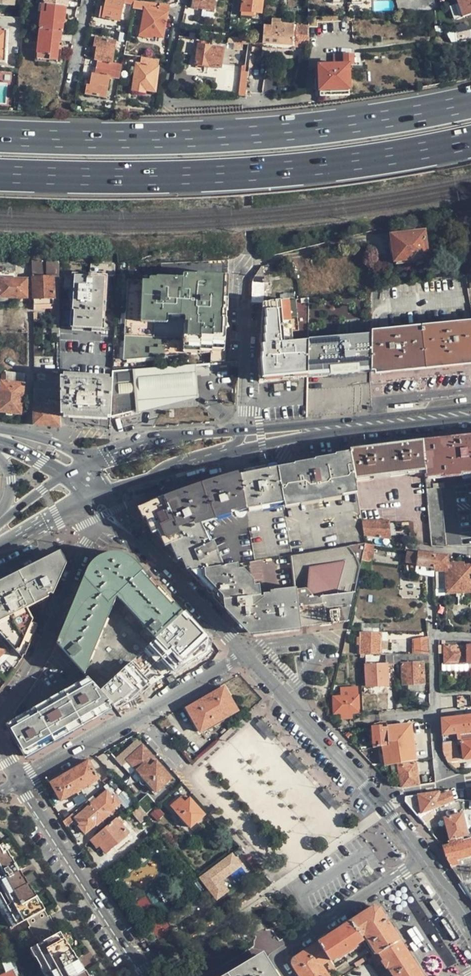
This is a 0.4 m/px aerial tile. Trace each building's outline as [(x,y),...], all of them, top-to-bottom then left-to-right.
[(23,9),(24,1),(24,0),(13,0),(12,7),(23,9)] [(105,2),(103,7),(100,6),(98,17),(119,21),(124,0),(105,0),(105,2)] [(169,5),(133,0),(133,2),(132,8),(144,10),(139,34),(141,36),(150,38),(153,36),(162,37),(169,5)] [(212,10),(212,7),(213,0),(193,0),(192,8),(202,9),(212,10)] [(240,11),(253,12),(260,12),(262,0),(242,0),(240,11)] [(462,16),(470,13),(470,0),(457,0),(462,16)] [(38,29),(61,32),(62,32),(63,23),(64,22),(66,6),(41,3),(38,29)] [(444,14),(436,15),(437,28),(445,27),(444,14)] [(279,25),(270,24),(262,24),(260,39),(260,42),(262,42),(270,42),(291,44),(308,45),(308,25),(279,23),(279,25)] [(36,53),(49,55),(48,59),(56,60),(58,43),(60,43),(61,32),(38,29),(36,53)] [(94,36),(93,46),(96,46),(95,51),(94,59),(97,60),(95,66),(110,69),(112,61),(115,40),(94,36)] [(135,44),(126,43),(125,44),(124,54),(133,55),(135,44)] [(220,67),(222,48),(198,44),(196,64),(220,67)] [(142,51),(141,57),(158,59),(159,53),(142,51)] [(36,53),(35,60),(48,62),(48,59),(49,55),(36,53)] [(318,66),(314,66),(314,79),(319,79),(319,91),(348,89),(348,65),(353,65),(352,54),(334,54),(334,64),(318,65),(318,66)] [(157,66),(158,59),(141,57),(140,64),(136,63),(133,90),(144,92),(145,90),(155,91),(159,66),(157,66)] [(109,77),(119,79),(121,67),(122,63),(112,61),(110,69),(109,77)] [(110,69),(95,66),(94,73),(91,72),(90,79),(90,84),(86,83),(85,93),(105,97),(109,77),(110,69)] [(239,84),(238,95),(245,95),(245,96),(247,84),(239,84)] [(457,228),(454,213),(446,215),(449,229),(457,228)] [(423,232),(392,235),(394,260),(410,259),(410,260),(426,258),(423,232)] [(30,261),(30,277),(53,276),(59,276),(59,262),(45,262),(30,261)] [(0,262),(0,270),(16,270),(16,262),(0,262)] [(71,309),(70,327),(104,329),(107,274),(114,275),(114,264),(90,263),(89,273),(71,273),(70,300),(71,300),(70,309),(71,309)] [(260,265),(252,279),(263,280),(262,265),(260,265)] [(224,351),(228,276),(206,276),(206,274),(195,274),(195,275),(184,275),(181,277),(156,276),(156,281),(128,279),(124,359),(212,353),(212,351),(224,351)] [(33,299),(53,298),(53,276),(30,277),(30,332),(35,333),(59,333),(59,327),(53,327),(53,306),(34,306),(33,299)] [(0,278),(0,297),(26,298),(27,296),(27,279),(26,278),(0,278)] [(262,303),(263,280),(252,279),(251,303),(262,303)] [(340,293),(356,292),(371,290),(371,285),(340,288),(340,293)] [(308,340),(309,297),(303,298),(262,303),(258,381),(307,377),(308,340)] [(53,306),(53,298),(33,299),(34,306),(53,306)] [(370,340),(370,357),(370,372),(470,362),(470,325),(370,334),(370,340)] [(370,334),(308,340),(307,377),(370,372),(370,334)] [(211,363),(223,362),(224,351),(212,351),(212,353),(211,363)] [(195,364),(133,370),(135,411),(196,396),(195,364)] [(135,411),(133,370),(131,370),(124,370),(112,371),(112,380),(110,416),(122,414),(135,411)] [(2,374),(1,381),(0,390),(0,411),(20,414),(25,374),(6,372),(6,374),(2,374)] [(60,427),(60,414),(60,377),(53,376),(52,382),(37,380),(34,383),(33,424),(60,427)] [(60,377),(60,414),(110,416),(112,380),(60,377)] [(422,442),(425,470),(432,546),(446,547),(441,488),(444,487),(443,483),(433,484),(433,476),(442,475),(443,478),(459,476),(459,474),(470,472),(470,437),(422,442)] [(425,470),(422,442),(420,442),(350,451),(350,453),(350,454),(352,462),(354,479),(425,470)] [(356,488),(354,479),(352,462),(350,454),(350,453),(348,453),(334,456),(334,457),(312,461),(277,468),(283,503),(328,495),(328,494),(341,492),(341,491),(356,488)] [(283,503),(277,468),(240,475),(246,507),(246,510),(283,503)] [(246,507),(240,475),(228,478),(204,486),(164,500),(141,510),(140,515),(192,571),(202,570),(223,566),(224,566),(213,543),(208,545),(197,522),(246,507)] [(390,521),(362,521),(364,535),(391,538),(390,521)] [(349,622),(359,572),(360,567),(362,560),(365,544),(365,543),(342,547),(290,555),(295,590),(295,591),(299,627),(349,622)] [(375,545),(365,543),(365,544),(362,560),(370,562),(372,562),(375,545)] [(416,564),(416,566),(433,568),(433,554),(429,553),(418,552),(418,553),(407,551),(405,562),(416,564)] [(57,643),(90,680),(100,691),(116,676),(166,629),(183,613),(170,598),(135,562),(128,556),(121,554),(119,553),(112,553),(109,553),(104,554),(98,557),(96,559),(92,562),(89,566),(87,569),(57,643)] [(433,554),(433,568),(434,571),(445,571),(446,588),(446,593),(470,592),(470,565),(463,566),(462,563),(447,564),(447,556),(433,554)] [(0,585),(0,633),(5,639),(22,657),(43,610),(39,611),(36,605),(48,599),(63,565),(58,556),(0,585)] [(369,567),(370,562),(362,560),(360,567),(359,572),(366,574),(368,566),(369,567)] [(237,571),(236,564),(224,566),(223,566),(202,570),(192,571),(193,572),(239,622),(245,627),(248,629),(252,631),(258,632),(299,627),(295,591),(295,590),(271,593),(271,595),(265,596),(265,598),(259,599),(258,587),(252,587),(251,581),(248,581),(247,576),(243,576),(242,571),(237,571)] [(434,577),(434,571),(433,568),(416,566),(415,574),(434,577)] [(445,571),(434,571),(434,577),(434,589),(446,588),(445,571)] [(165,660),(174,676),(177,675),(214,654),(215,653),(216,651),(216,649),(215,648),(183,613),(166,629),(191,655),(182,659),(179,655),(175,657),(173,655),(165,660)] [(357,643),(360,643),(360,655),(370,654),(370,649),(376,649),(381,649),(381,642),(381,632),(378,632),(361,632),(360,632),(360,637),(357,637),(357,643)] [(413,645),(413,654),(427,654),(427,646),(416,646),(416,644),(413,645)] [(467,663),(467,645),(461,645),(445,646),(445,654),(445,663),(445,664),(467,663)] [(7,650),(0,656),(0,665),(11,655),(7,650)] [(374,658),(373,654),(370,654),(360,655),(360,657),(365,657),(366,686),(387,685),(387,664),(394,664),(393,654),(386,654),(386,658),(374,658)] [(429,663),(429,654),(427,654),(413,654),(393,654),(394,664),(401,664),(402,685),(423,684),(423,663),(429,663)] [(100,691),(111,702),(128,693),(116,676),(100,691)] [(11,725),(28,754),(95,716),(113,705),(111,702),(100,691),(90,680),(11,725)] [(237,710),(224,687),(186,708),(200,732),(237,710)] [(333,697),(334,714),(341,713),(341,718),(351,718),(351,713),(359,712),(358,688),(340,689),(341,696),(333,697)] [(442,743),(460,741),(461,742),(470,741),(470,714),(440,714),(442,743)] [(398,721),(386,722),(387,727),(387,735),(399,734),(398,721)] [(373,748),(388,745),(387,735),(387,727),(382,727),(381,725),(373,726),(371,727),(373,748)] [(412,741),(394,744),(397,764),(415,761),(412,741)] [(442,743),(443,749),(443,751),(457,749),(457,746),(461,745),(463,759),(470,758),(470,741),(461,742),(460,741),(442,743)] [(394,744),(388,745),(391,765),(397,764),(394,744)] [(127,760),(137,771),(156,792),(172,778),(143,745),(127,760)] [(443,751),(447,761),(459,758),(457,749),(443,751)] [(89,760),(50,782),(61,801),(99,779),(89,760)] [(401,782),(402,788),(412,786),(419,785),(415,763),(398,765),(399,772),(394,773),(395,782),(401,782)] [(154,794),(156,792),(137,771),(135,772),(140,779),(140,780),(140,781),(141,784),(142,785),(145,786),(146,785),(154,794)] [(103,782),(105,785),(108,783),(113,778),(114,777),(111,774),(103,782)] [(113,778),(108,783),(118,795),(124,791),(113,778)] [(107,790),(90,804),(104,819),(111,814),(110,812),(121,803),(114,795),(112,797),(107,790)] [(417,816),(422,813),(453,801),(450,792),(440,796),(439,792),(406,797),(406,803),(417,816)] [(148,794),(137,803),(146,814),(157,804),(148,794)] [(185,802),(181,798),(180,797),(179,798),(176,795),(168,803),(190,828),(205,814),(190,797),(188,799),(185,802)] [(97,826),(104,819),(90,804),(75,817),(72,813),(63,821),(66,826),(75,819),(80,824),(78,826),(85,834),(96,825),(97,826)] [(148,816),(139,806),(132,813),(141,822),(148,816)] [(428,821),(422,813),(417,816),(424,824),(428,821)] [(444,818),(450,840),(467,836),(462,813),(444,818)] [(116,818),(108,825),(90,840),(97,848),(99,846),(106,853),(129,833),(116,818)] [(467,836),(450,840),(439,843),(443,847),(446,858),(450,865),(470,897),(470,835),(467,836)] [(44,911),(45,910),(37,897),(32,889),(28,883),(21,871),(20,871),(16,863),(15,863),(7,850),(6,851),(2,844),(0,846),(0,905),(2,909),(4,908),(7,915),(7,916),(13,928),(27,920),(44,911)] [(232,853),(200,876),(200,877),(209,889),(241,866),(232,853)] [(377,953),(379,952),(399,940),(383,916),(378,908),(373,907),(350,921),(360,937),(364,934),(377,953)] [(48,916),(44,911),(27,920),(30,927),(28,927),(34,938),(36,937),(40,944),(57,934),(54,928),(56,926),(50,915),(48,916)] [(361,938),(360,937),(350,921),(318,942),(329,959),(330,961),(338,956),(339,957),(356,946),(355,944),(361,941),(361,938)] [(40,944),(37,946),(53,975),(88,975),(77,958),(76,957),(73,950),(72,951),(64,938),(63,939),(60,932),(57,934),(40,944)] [(406,965),(412,961),(408,955),(399,940),(379,952),(384,960),(382,961),(383,963),(386,968),(388,966),(393,974),(406,965)] [(324,969),(323,970),(320,965),(327,961),(329,959),(318,942),(294,958),(292,960),(292,962),(292,964),(293,966),(300,975),(328,975),(324,969)] [(377,953),(372,957),(374,960),(378,966),(383,963),(382,961),(384,960),(379,952),(377,953)] [(261,955),(228,975),(274,975),(261,955)] [(354,964),(356,967),(363,963),(367,960),(365,956),(354,964)] [(337,971),(330,961),(329,959),(327,961),(329,965),(328,966),(333,973),(337,971)] [(412,961),(406,965),(393,974),(394,975),(422,975),(412,961)]
